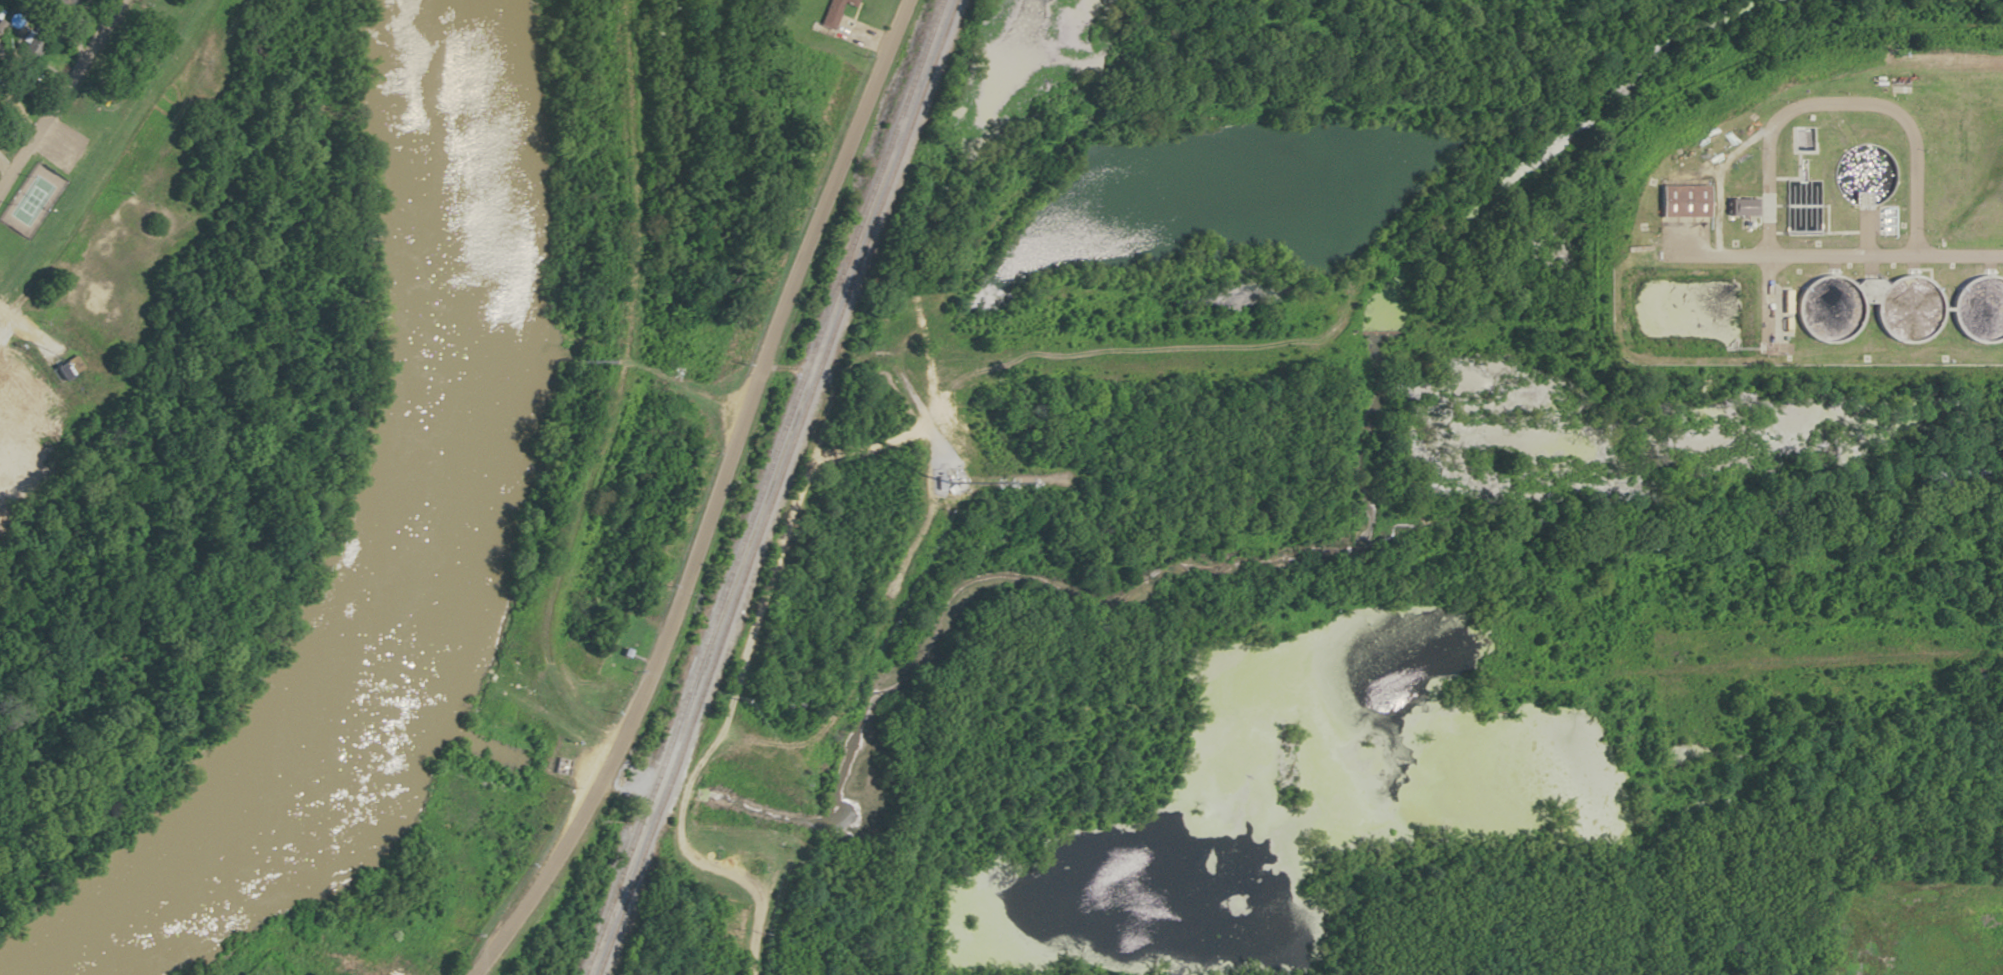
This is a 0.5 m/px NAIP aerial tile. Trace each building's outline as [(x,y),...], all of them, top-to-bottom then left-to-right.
[(820,26),(833,30),(842,3),(854,7),(857,0),(829,0),(820,26)] [(11,62),(26,70),(43,36),(27,28),(11,62)] [(1707,218),(1707,185),(1658,185),(1658,218),(1707,218)] [(1983,284),(1983,277),(1958,278),(1959,316),(1992,315),(1992,309),(2002,309),(2002,284),(1983,284)] [(70,373),(80,368),(73,354),(63,360),(70,373)] [(1979,675),(1968,675),(1968,691),(1979,691),(1979,675)]
